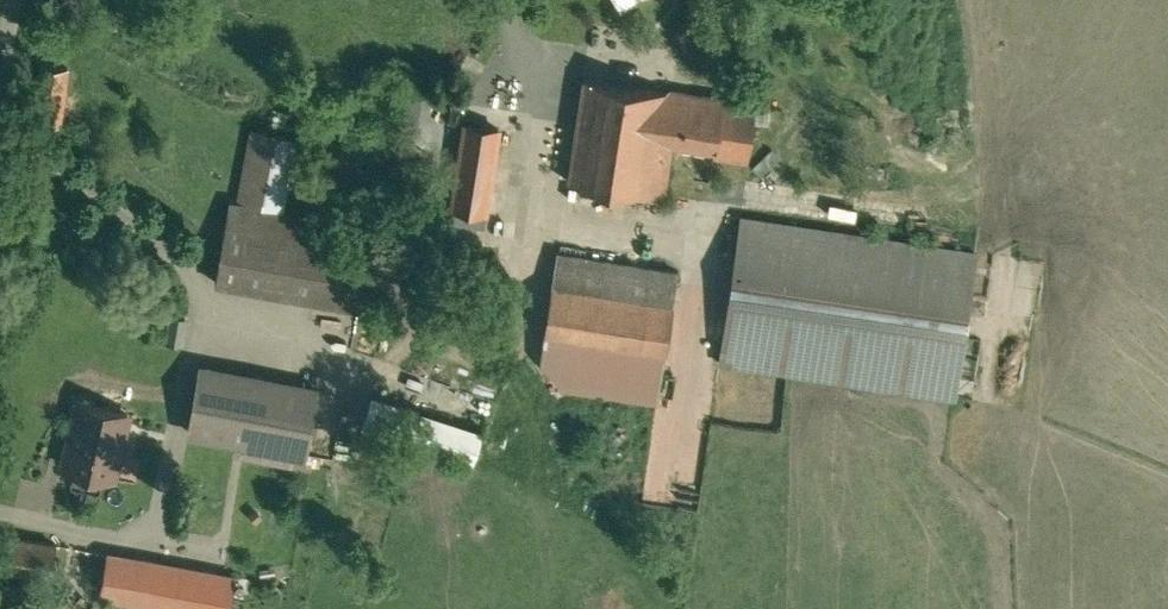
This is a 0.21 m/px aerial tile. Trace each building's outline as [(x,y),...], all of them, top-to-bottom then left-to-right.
[(611,19),(607,44),(639,49),(647,0),(614,0),(611,19)] [(67,67),(41,63),(33,120),(60,124),(67,67)] [(755,104),(672,91),(672,92),(584,78),(568,181),(664,196),(672,144),(714,150),(713,154),(747,159),(755,104)] [(498,127),(450,120),(437,202),(485,209),(498,127)] [(297,139),(257,130),(244,200),(283,208),(297,139)] [(298,238),(258,231),(262,207),(229,201),(215,282),(332,303),(342,246),(298,238)] [(976,252),(741,217),(719,363),(955,397),(976,252)] [(677,271),(557,252),(552,284),(672,304),(677,271)] [(672,304),(552,284),(544,336),(664,355),(672,304)] [(184,342),(187,316),(168,314),(165,340),(184,342)] [(664,355),(544,336),(564,384),(657,398),(664,355)] [(318,388),(262,377),(262,378),(201,366),(190,432),(246,443),(240,479),(234,478),(231,481),(228,497),(230,501),(236,502),(326,518),(334,471),(304,466),(318,388)] [(480,432),(374,397),(366,423),(472,459),(480,432)] [(127,413),(79,402),(64,466),(111,476),(115,458),(121,454),(125,439),(122,435),(127,413)] [(0,534),(0,567),(51,575),(57,543),(0,534)] [(132,558),(109,554),(101,594),(125,598),(132,558)] [(132,558),(125,598),(149,603),(184,608),(226,608),(233,576),(132,558)]
